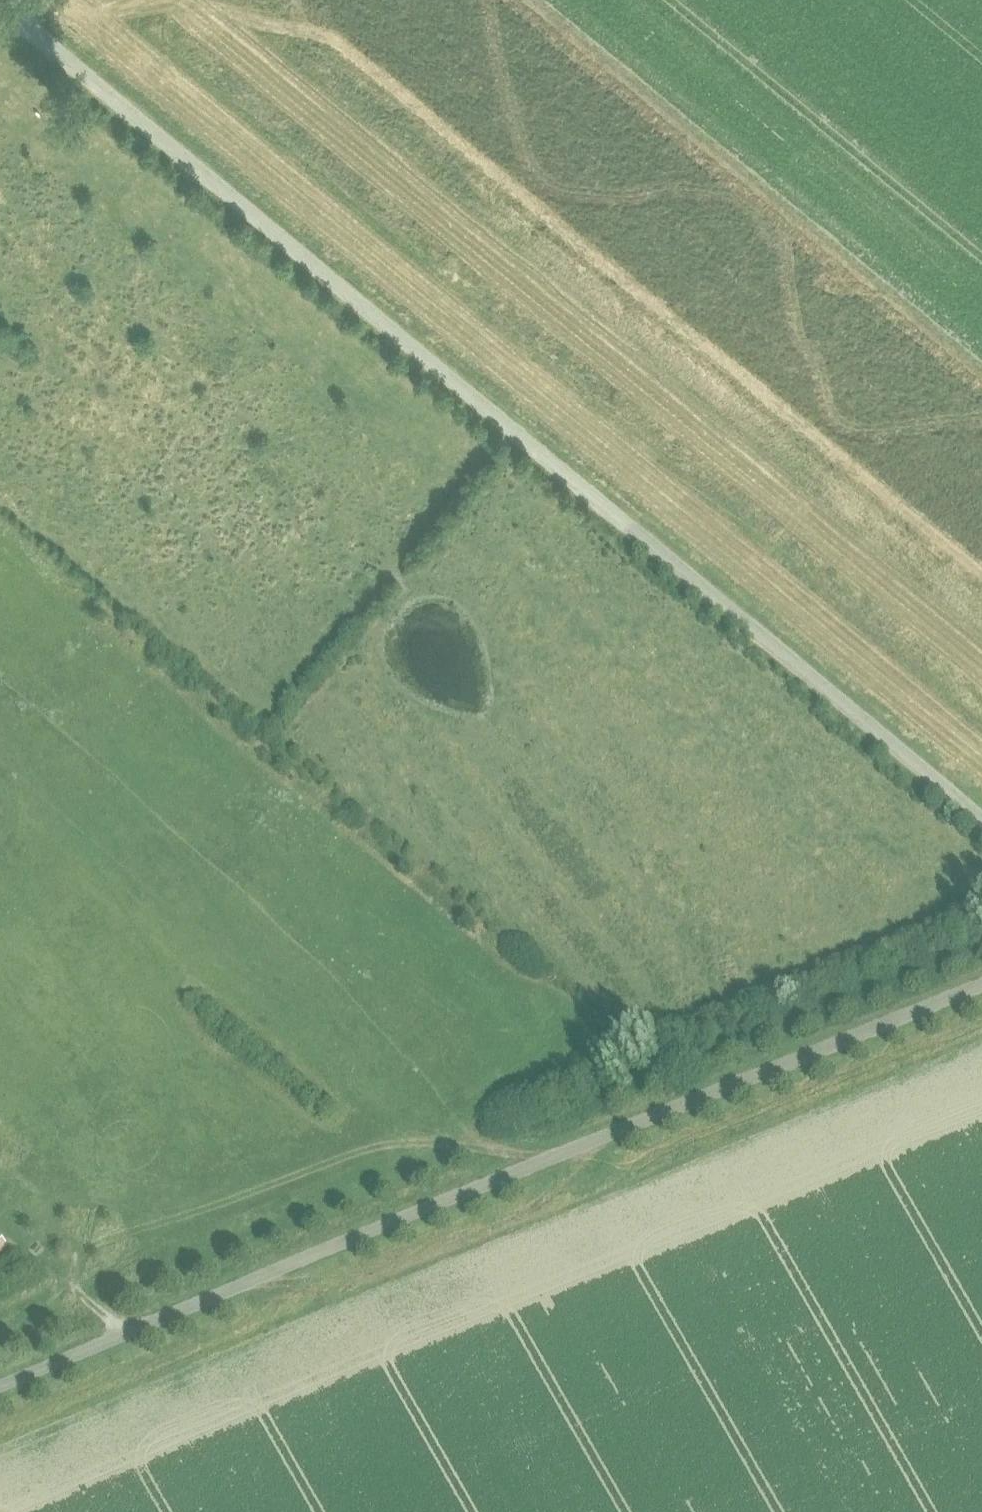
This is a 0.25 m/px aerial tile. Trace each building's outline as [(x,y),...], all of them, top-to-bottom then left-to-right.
[(2,1260),(13,1243),(2,1236),(0,1239),(0,1259),(2,1260)]
